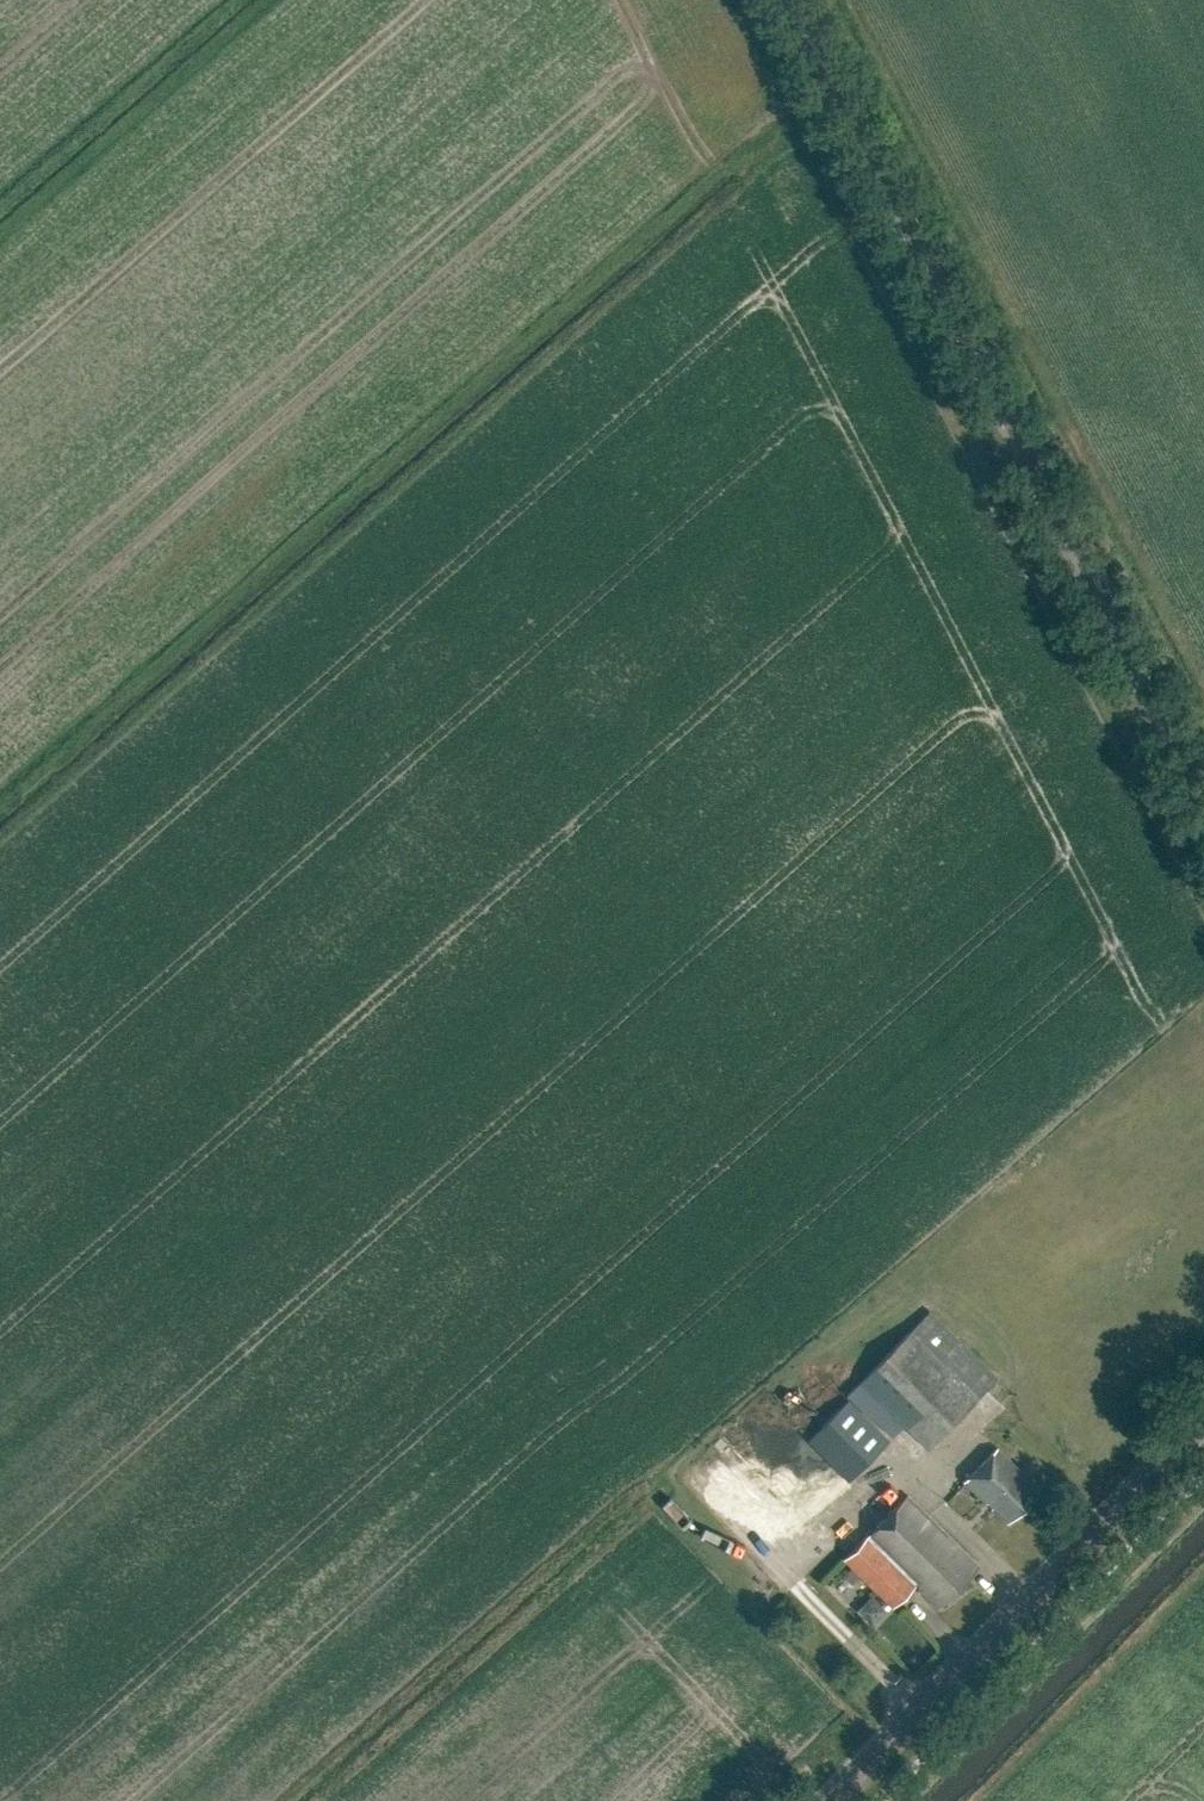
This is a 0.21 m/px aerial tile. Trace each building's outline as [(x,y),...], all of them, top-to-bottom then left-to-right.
[(847,1391),(890,1434),(903,1421),(927,1445),(998,1374),(930,1307),(847,1391)] [(807,1438),(848,1478),(889,1438),(848,1397),(807,1438)] [(997,1447),(964,1482),(1008,1524),(1041,1489),(997,1447)] [(891,1604),(913,1585),(937,1608),(978,1566),(906,1495),(844,1557),(891,1604)]
